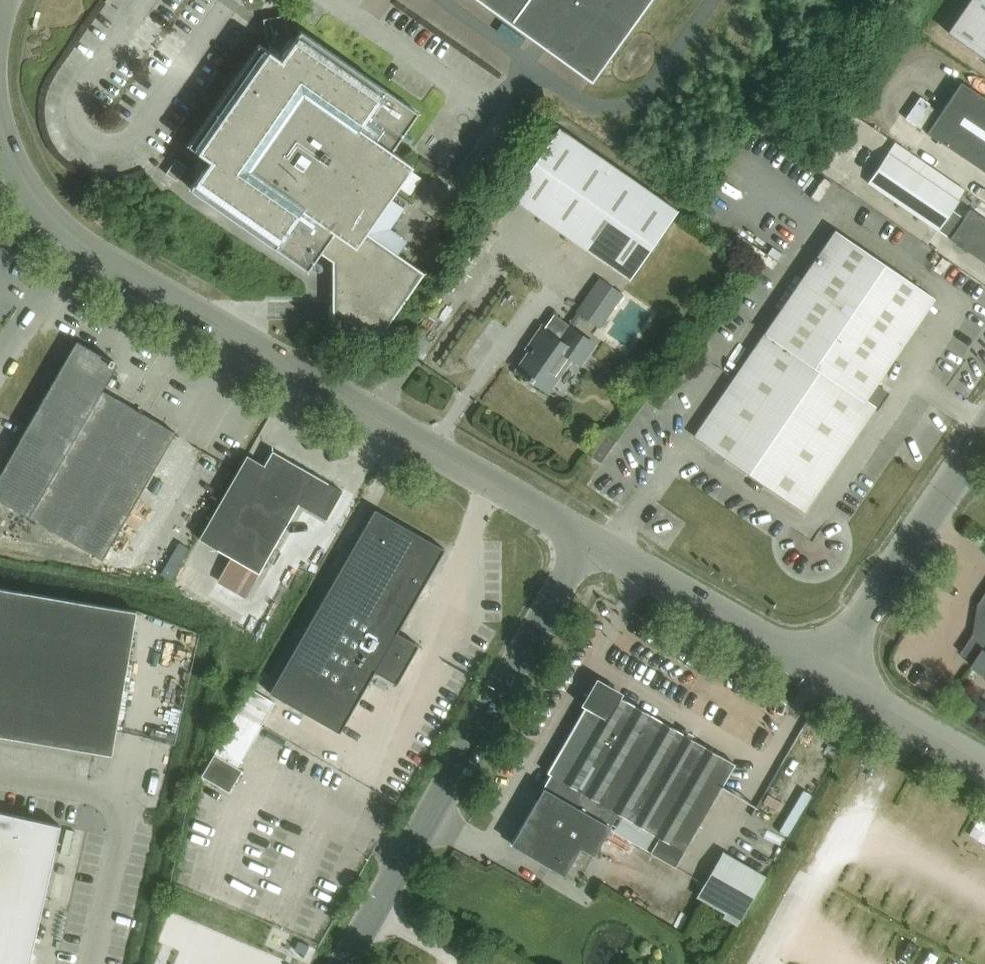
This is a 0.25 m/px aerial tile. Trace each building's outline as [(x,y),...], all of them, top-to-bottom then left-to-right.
[(592,78),(648,0),(483,0),(592,78)] [(949,33),(984,58),(984,0),(972,0),(949,33)] [(367,232),(401,184),(414,166),(393,151),(419,113),(301,30),(296,39),(287,32),(285,21),(266,24),(270,43),(271,44),(268,49),(260,44),(189,145),(210,160),(191,188),(309,271),(321,253),(333,261),(333,320),(348,320),(377,340),(425,273),(367,232)] [(984,171),(984,98),(962,82),(928,132),(984,171)] [(679,209),(560,126),(511,196),(631,279),(679,209)] [(870,184),(939,230),(951,238),(951,239),(984,262),(984,219),(971,209),(964,219),(952,211),(959,200),(889,152),(868,182),(870,184)] [(177,181),(188,166),(177,158),(166,174),(177,181)] [(874,386),(935,298),(836,230),(695,436),(804,511),(884,393),(874,386)] [(621,292),(597,276),(573,309),(597,326),(621,292)] [(581,365),(595,344),(569,325),(560,340),(542,327),(526,349),(529,351),(517,370),(548,392),(572,358),(581,365)] [(0,476),(0,500),(102,559),(174,434),(102,393),(116,368),(75,344),(69,355),(29,426),(26,430),(0,476)] [(602,463),(617,442),(608,435),(593,456),(602,463)] [(327,520),(343,492),(275,452),(267,465),(249,454),(200,540),(231,558),(259,574),(299,504),(327,520)] [(341,733),(349,719),(376,671),(398,683),(419,645),(397,633),(444,549),(375,510),(280,680),(272,694),(341,733)] [(189,561),(180,582),(211,596),(221,576),(189,561)] [(137,611),(0,588),(0,736),(113,755),(137,611)] [(979,605),(984,608),(980,635),(975,634),(962,653),(975,663),(973,667),(984,675),(984,596),(979,605)] [(609,828),(650,852),(675,866),(735,763),(599,685),(549,773),(552,774),(512,844),(578,882),(609,828)] [(252,689),(238,711),(262,725),(275,703),(252,689)] [(238,711),(214,753),(237,767),(262,725),(238,711)] [(214,753),(201,775),(229,792),(242,770),(237,767),(214,753)] [(0,812),(0,963),(30,963),(61,825),(0,812)] [(766,875),(723,850),(696,895),(725,912),(722,916),(737,925),(766,875)] [(65,875),(67,867),(59,865),(58,873),(65,875)]
